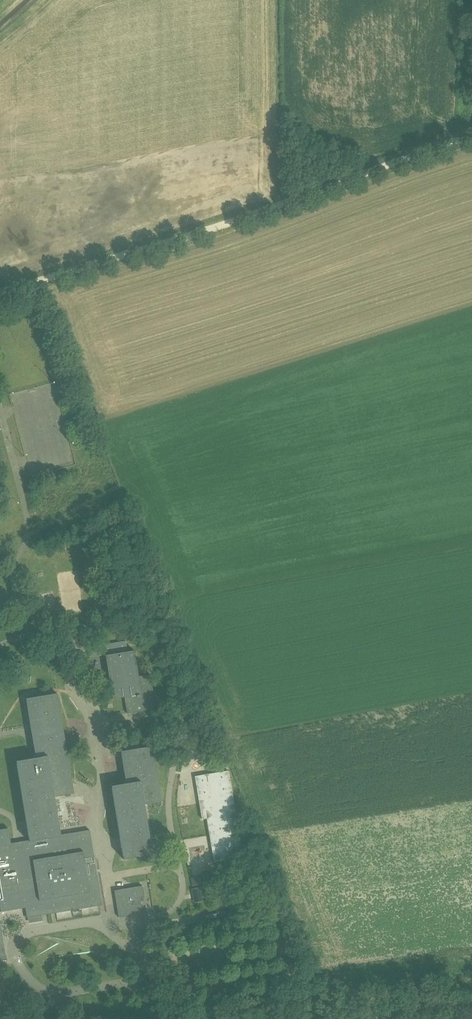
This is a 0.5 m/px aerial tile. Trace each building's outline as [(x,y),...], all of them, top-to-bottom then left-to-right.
[(105,655),(127,651),(126,640),(88,647),(89,657),(105,655)] [(151,691),(153,691),(150,674),(138,676),(134,650),(127,651),(105,655),(112,699),(124,697),(127,713),(151,709),(150,700),(152,700),(151,691)] [(25,698),(35,757),(28,758),(16,761),(26,820),(29,840),(11,843),(8,828),(0,829),(0,909),(0,911),(45,904),(47,914),(101,905),(92,851),(97,850),(92,819),(58,825),(54,796),(74,793),(57,693),(25,698)] [(152,746),(121,751),(126,783),(111,785),(123,858),(152,853),(144,804),(161,801),(152,746)] [(206,818),(213,861),(242,856),(228,770),(213,773),(195,776),(202,819),(206,818)] [(200,884),(198,876),(191,878),(192,885),(200,884)] [(139,896),(144,896),(142,885),(114,890),(118,917),(119,917),(119,915),(139,912),(138,903),(140,903),(139,896)] [(202,900),(200,887),(193,888),(195,902),(202,900)]
